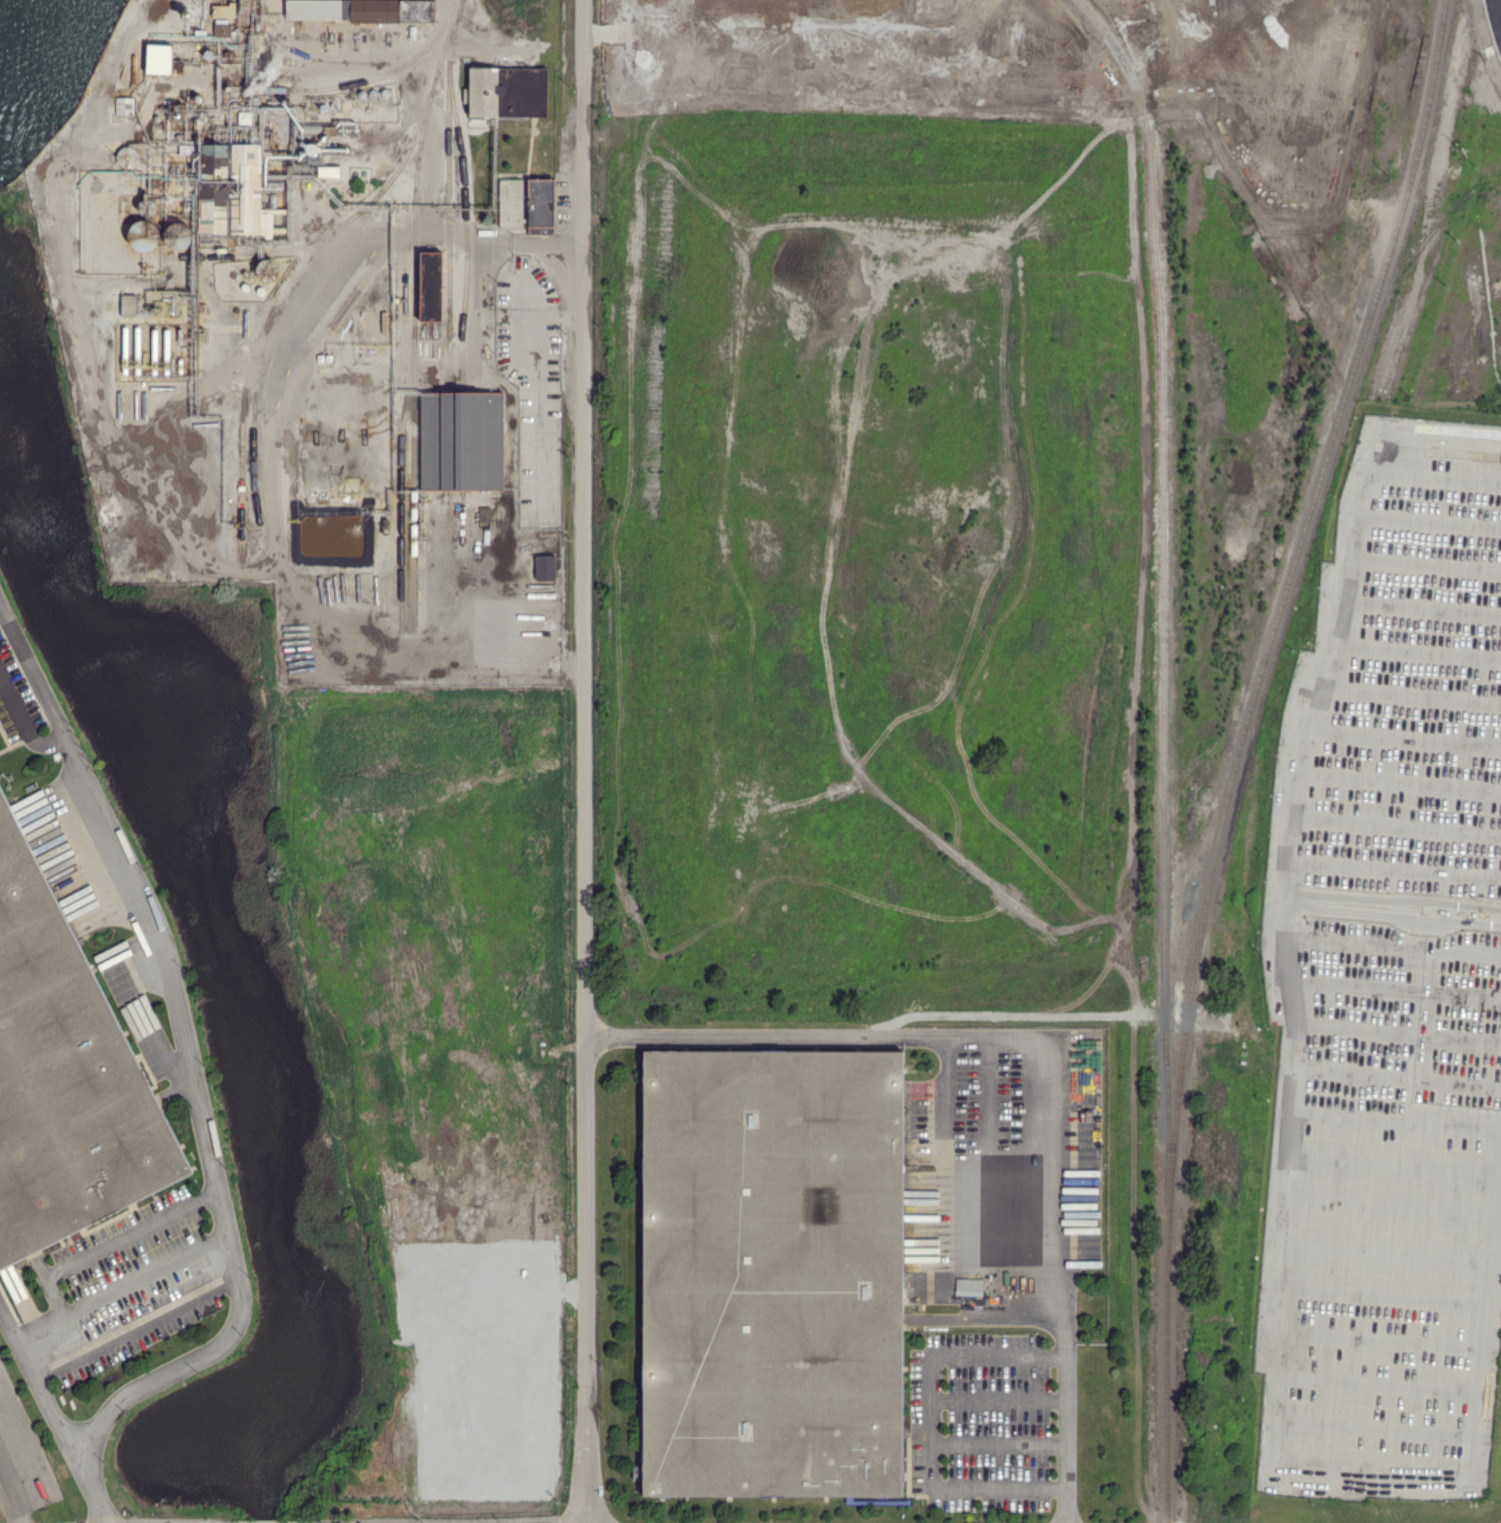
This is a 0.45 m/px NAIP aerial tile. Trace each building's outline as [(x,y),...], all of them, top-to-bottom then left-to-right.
[(400,25),(352,24),(352,21),(287,21),(287,1),(352,1),(352,0),(435,1),(434,23),(400,23),(400,25)] [(232,36),(231,23),(215,23),(215,36),(232,36)] [(172,75),(148,74),(149,45),(173,46),(172,75)] [(499,117),(469,117),(470,103),(464,103),(464,90),(470,90),(470,69),(499,69),(548,69),(547,117),(499,117)] [(117,116),(117,99),(134,99),(134,115),(117,116)] [(252,125),(225,124),(225,114),(252,114),(252,125)] [(223,244),(200,244),(200,233),(197,233),(197,218),(163,217),(164,143),(262,144),(262,164),(263,164),(262,175),(279,176),(287,181),(286,211),(269,211),(269,193),(262,193),(261,213),(270,213),(271,213),(274,213),(274,240),(261,240),(261,235),(223,235),(223,244)] [(135,152),(136,155),(136,158),(135,161),(133,164),(131,165),(128,166),(125,166),(122,165),(120,163),(119,160),(118,157),(118,155),(120,152),(122,150),(124,148),(127,148),(130,149),(133,150),(135,152)] [(340,166),(319,166),(319,177),(340,176),(340,166)] [(523,227),(500,227),(501,180),(523,180),(523,227)] [(555,234),(528,234),(529,180),(555,180),(555,234)] [(154,200),(156,202),(157,205),(157,208),(156,211),(154,214),(151,215),(148,216),(145,216),(142,215),(139,213),(138,210),(137,206),(138,203),(140,200),(142,198),(145,197),(148,197),(151,198),(154,200)] [(160,231),(160,236),(159,241),(156,246),(152,249),(147,250),(142,250),(137,248),(133,245),(130,241),(129,237),(129,232),(131,227),(134,223),(139,220),(144,219),(149,220),(154,222),(157,226),(160,231)] [(190,229),(192,233),(192,238),(191,242),(188,246),(184,249),(180,250),(175,250),(170,248),(167,245),(164,241),(163,236),(164,231),(166,227),(170,224),(174,222),(178,222),(183,223),(187,225),(190,229)] [(443,322),(422,321),(422,253),(443,253),(443,322)] [(277,264),(278,268),(278,272),(277,275),(275,278),(272,280),(269,282),(265,281),(261,280),(259,278),(257,275),(256,271),(256,267),(258,264),(260,261),(264,259),(267,259),(271,260),(274,261),(277,264)] [(136,316),(137,294),(121,294),(121,316),(136,316)] [(503,489),(450,490),(421,490),(420,394),(449,394),(502,393),(503,489)] [(490,522),(480,522),(480,508),(501,508),(501,519),(490,519),(490,522)] [(555,581),(536,581),(536,556),(555,556),(555,581)] [(193,1169),(0,1266),(0,786),(193,1169)] [(642,1053),(903,1053),(906,1496),(643,1497),(642,1053)] [(955,1295),(982,1296),(983,1279),(956,1278),(955,1295)]
